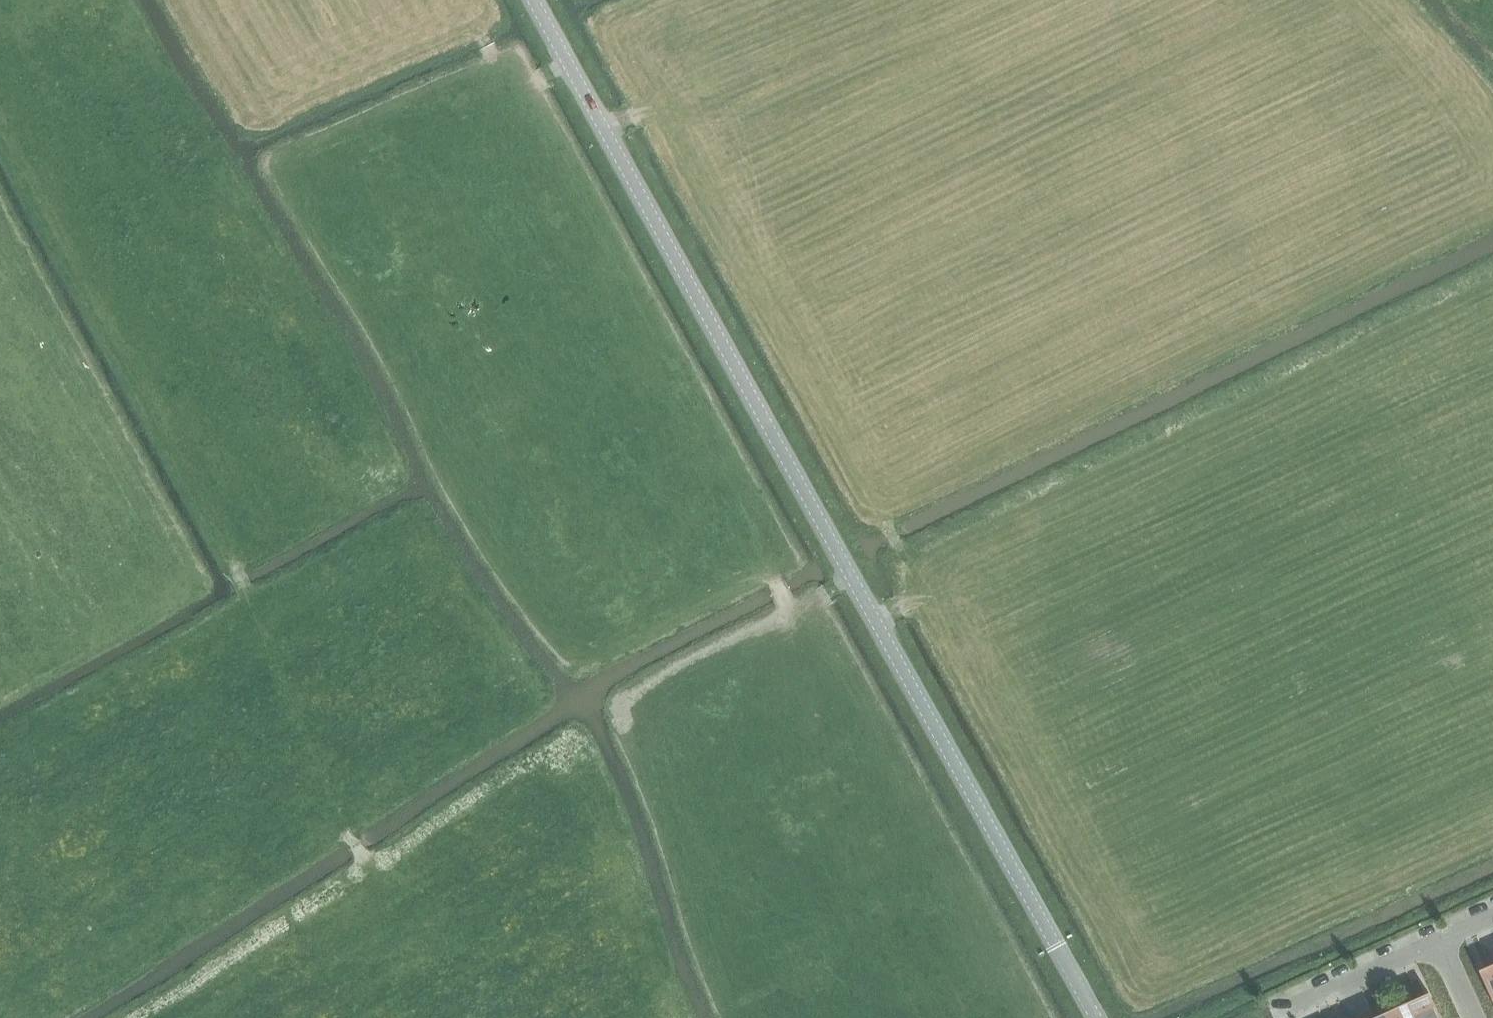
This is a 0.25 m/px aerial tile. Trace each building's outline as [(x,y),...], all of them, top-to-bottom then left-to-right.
[(1480,974),(1492,1004),(1492,968),(1480,974)] [(1408,1006),(1413,1017),(1440,1017),(1430,997),(1408,1006)] [(1386,1016),(1386,1017),(1413,1017),(1408,1006),(1386,1016)]
